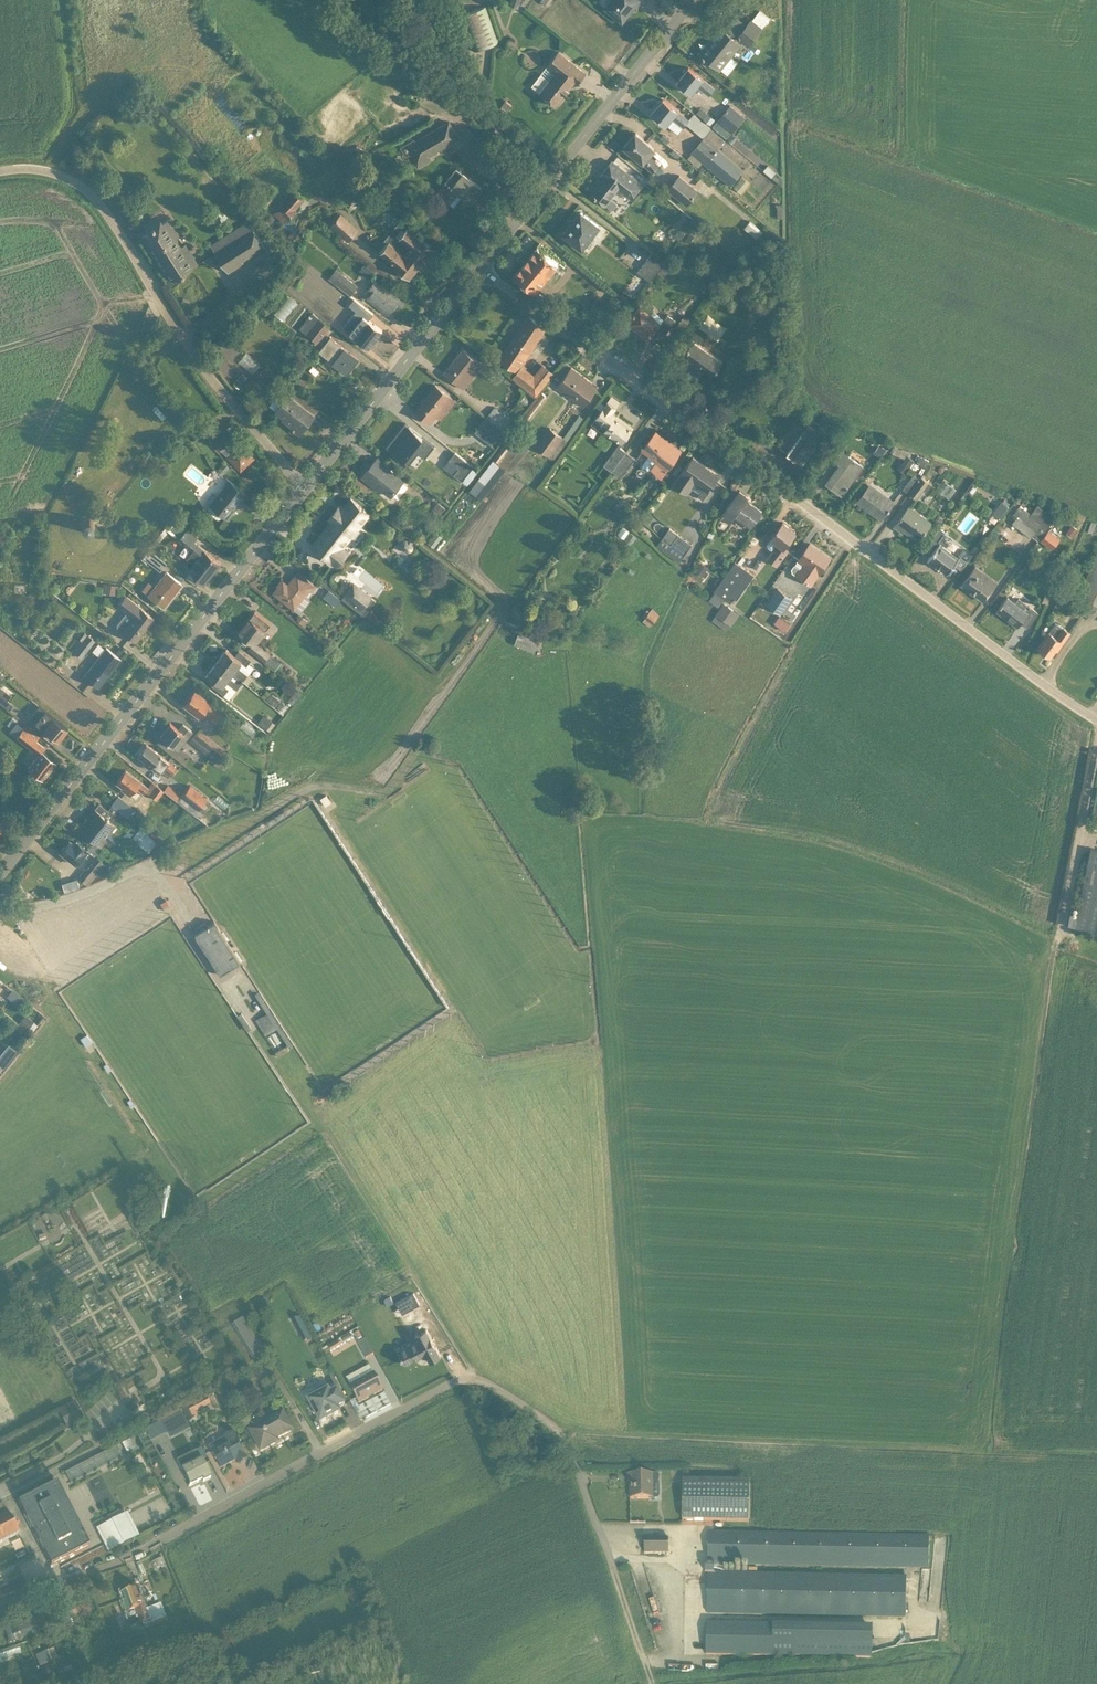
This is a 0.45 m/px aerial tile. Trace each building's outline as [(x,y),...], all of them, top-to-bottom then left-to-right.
[(625,20),(641,0),(610,0),(606,5),(625,20)] [(746,15),(758,23),(764,14),(752,6),(746,15)] [(723,64),(743,39),(722,22),(702,47),(723,64)] [(540,92),(557,105),(586,70),(560,49),(548,64),(557,71),(540,92)] [(710,92),(717,84),(691,62),(678,77),(693,90),(699,82),(710,92)] [(685,123),(691,115),(664,94),(653,109),(669,122),(674,115),(685,123)] [(511,110),(516,104),(507,98),(503,104),(511,110)] [(725,101),(705,123),(720,136),(740,114),(725,101)] [(694,104),(689,111),(705,121),(709,114),(694,104)] [(409,163),(455,144),(445,121),(399,140),(409,163)] [(401,134),(405,140),(414,134),(410,129),(401,134)] [(624,146),(646,163),(658,148),(637,131),(624,146)] [(476,164),(489,147),(474,135),(460,152),(476,164)] [(634,196),(645,183),(613,158),(600,174),(603,177),(591,192),(607,205),(622,186),(634,196)] [(766,165),(750,165),(750,189),(759,189),(759,182),(766,182),(766,165)] [(473,201),(485,186),(465,170),(453,185),(473,201)] [(688,185),(674,172),(665,183),(679,195),(688,185)] [(735,173),(726,184),(734,190),(743,179),(735,173)] [(306,196),(294,185),(273,210),(286,220),(306,196)] [(329,221),(346,236),(357,223),(339,209),(329,221)] [(564,232),(584,248),(602,224),(582,209),(564,232)] [(169,278),(197,261),(165,210),(137,227),(169,278)] [(247,218),(205,239),(222,270),(263,249),(247,218)] [(741,218),(737,227),(748,231),(752,223),(741,218)] [(378,255),(412,279),(437,243),(403,219),(378,255)] [(314,228),(307,232),(312,241),(319,236),(314,228)] [(516,271),(539,288),(562,259),(539,242),(516,271)] [(647,250),(631,269),(652,286),(667,267),(647,250)] [(358,263),(350,274),(360,281),(368,271),(358,263)] [(330,268),(322,277),(343,295),(350,287),(330,268)] [(390,313),(402,298),(377,278),(365,293),(390,313)] [(272,313),(289,328),(298,319),(281,304),(272,313)] [(627,322),(651,340),(665,322),(641,304),(627,322)] [(300,324),(316,337),(329,322),(313,309),(300,324)] [(501,357),(520,369),(548,326),(529,314),(501,357)] [(686,350),(716,372),(727,357),(697,335),(686,350)] [(319,352),(346,374),(359,357),(331,336),(319,352)] [(444,373),(464,389),(484,364),(463,348),(444,373)] [(231,362),(246,375),(254,366),(239,353),(231,362)] [(557,386),(586,406),(601,385),(573,365),(557,386)] [(254,368),(250,379),(259,383),(263,372),(254,368)] [(234,373),(227,384),(233,388),(240,376),(234,373)] [(458,400),(437,383),(416,409),(432,422),(437,415),(442,419),(458,400)] [(302,434),(318,413),(289,391),(273,412),(302,434)] [(269,395),(263,404),(269,408),(275,399),(269,395)] [(593,424),(622,444),(635,426),(614,411),(621,401),(612,395),(593,424)] [(485,405),(469,434),(489,445),(504,415),(485,405)] [(789,449),(805,461),(828,432),(812,419),(789,449)] [(435,445),(407,422),(387,446),(410,464),(420,453),(425,457),(435,445)] [(551,424),(536,444),(547,453),(563,432),(551,424)] [(663,476),(684,446),(658,427),(642,450),(657,460),(652,468),(663,476)] [(208,442),(218,450),(227,440),(217,432),(208,442)] [(485,454),(492,460),(508,439),(501,434),(485,454)] [(227,455),(242,472),(257,457),(242,441),(227,455)] [(875,451),(877,444),(870,442),(868,449),(875,451)] [(614,476),(629,456),(612,443),(597,463),(614,476)] [(843,492),(866,463),(842,445),(833,457),(840,462),(827,480),(843,492)] [(437,464),(460,484),(473,470),(450,450),(437,464)] [(706,492),(722,471),(695,452),(674,480),(690,492),(695,484),(706,492)] [(389,497),(406,478),(378,455),(362,475),(389,497)] [(463,491),(474,498),(482,486),(479,484),(493,463),(485,457),(463,491)] [(918,500),(928,485),(910,473),(900,488),(918,500)] [(211,503),(229,517),(249,493),(231,478),(211,503)] [(857,498),(883,517),(897,497),(872,478),(857,498)] [(752,492),(742,485),(724,510),(734,517),(737,512),(753,524),(765,508),(749,496),(752,492)] [(348,533),(354,537),(373,512),(350,495),(344,504),(341,501),(327,519),(330,522),(313,545),(336,562),(344,551),(337,546),(348,533)] [(985,509),(993,515),(1003,502),(995,496),(985,509)] [(425,508),(432,515),(439,508),(431,501),(425,508)] [(920,540),(934,519),(911,502),(896,524),(920,540)] [(1032,543),(1048,523),(1024,505),(1009,524),(1032,543)] [(768,554),(779,562),(790,547),(786,545),(800,528),(786,517),(772,535),(779,540),(768,554)] [(162,530),(170,536),(180,524),(172,518),(162,530)] [(1066,534),(1073,527),(1066,521),(1059,528),(1066,534)] [(663,523),(650,541),(673,557),(686,540),(663,523)] [(392,545),(403,551),(407,545),(396,539),(392,545)] [(813,583),(834,555),(812,539),(799,557),(803,561),(796,571),(813,583)] [(929,556),(948,571),(961,554),(941,540),(929,556)] [(111,543),(111,551),(126,552),(127,544),(111,543)] [(171,553),(178,557),(182,550),(176,546),(171,553)] [(188,570),(205,583),(222,561),(205,549),(188,570)] [(1077,597),(1096,605),(1096,550),(1077,597)] [(156,567),(160,561),(150,554),(146,560),(156,567)] [(732,594),(753,566),(736,554),(716,581),(732,594)] [(686,571),(697,579),(704,567),(693,560),(686,571)] [(983,598),(999,579),(977,561),(961,580),(983,598)] [(147,594),(165,607),(184,583),(166,569),(147,594)] [(272,592),(295,610),(316,584),(298,570),(288,582),(282,578),(272,592)] [(97,581),(96,589),(106,590),(107,582),(97,581)] [(792,593),(779,582),(766,596),(779,607),(792,593)] [(561,598),(566,605),(573,599),(568,592),(561,598)] [(998,608),(1020,624),(1031,610),(1009,593),(998,608)] [(106,618),(136,642),(155,618),(125,594),(106,618)] [(736,605),(724,598),(718,607),(730,614),(736,605)] [(645,625),(652,611),(644,606),(636,621),(645,625)] [(240,631),(257,644),(267,631),(249,618),(240,631)] [(1054,655),(1066,639),(1052,628),(1039,644),(1054,655)] [(537,637),(518,629),(513,640),(533,648),(537,637)] [(71,645),(83,655),(96,639),(85,630),(71,645)] [(240,651),(257,662),(262,655),(245,643),(240,651)] [(98,688),(122,658),(106,646),(83,676),(98,688)] [(227,648),(218,659),(235,672),(244,661),(227,648)] [(208,671),(225,685),(235,672),(218,659),(208,671)] [(299,683),(305,677),(296,668),(290,675),(299,683)] [(182,704),(199,717),(211,701),(195,688),(182,704)] [(288,705),(295,692),(289,688),(281,700),(288,705)] [(30,715),(60,741),(69,730),(38,704),(30,715)] [(174,746),(185,732),(169,721),(159,734),(174,746)] [(27,767),(43,779),(57,761),(42,750),(45,746),(23,729),(15,738),(37,755),(27,767)] [(137,753),(160,771),(168,760),(145,743),(137,753)] [(209,747),(203,757),(217,766),(223,757),(209,747)] [(133,794),(143,781),(127,769),(117,782),(133,794)] [(170,798),(175,792),(163,781),(157,787),(170,798)] [(190,781),(180,793),(196,806),(205,795),(190,781)] [(323,792),(315,794),(318,804),(326,801),(323,792)] [(212,795),(206,799),(214,810),(220,806),(212,795)] [(78,828),(103,845),(117,824),(93,807),(78,828)] [(143,848),(151,838),(134,824),(125,834),(143,848)] [(59,851),(75,863),(86,849),(70,836),(59,851)] [(1091,846),(1077,925),(1096,928),(1096,847),(1091,846)] [(73,877),(81,883),(85,878),(90,882),(103,865),(89,855),(73,877)] [(173,906),(167,897),(159,902),(166,911),(173,906)] [(223,974),(240,963),(213,920),(196,931),(223,974)] [(245,979),(238,984),(244,992),(251,988),(245,979)] [(295,1043),(259,991),(255,994),(267,1012),(256,1020),(266,1035),(276,1028),(289,1047),(295,1043)] [(253,1028),(242,1013),(237,1016),(248,1032),(253,1028)] [(265,1037),(271,1047),(278,1042),(272,1032),(265,1037)] [(258,1353),(239,1316),(223,1324),(229,1337),(234,1335),(246,1359),(258,1353)] [(441,1355),(426,1328),(395,1345),(405,1363),(426,1352),(430,1361),(441,1355)] [(373,1353),(364,1336),(355,1341),(365,1358),(373,1353)] [(355,1398),(379,1385),(370,1367),(346,1380),(355,1398)] [(344,1416),(341,1411),(347,1407),(339,1392),(332,1395),(330,1392),(308,1403),(321,1428),(344,1416)] [(142,1413),(158,1405),(153,1396),(137,1404),(142,1413)] [(184,1414),(206,1405),(202,1396),(180,1405),(184,1414)] [(74,1400),(59,1409),(68,1426),(84,1417),(74,1400)] [(178,1410),(139,1431),(148,1448),(188,1428),(178,1410)] [(295,1432),(284,1412),(249,1432),(262,1456),(281,1445),(279,1441),(295,1432)] [(238,1467),(248,1461),(234,1434),(224,1439),(228,1447),(211,1455),(220,1471),(236,1462),(238,1467)] [(191,1490),(211,1480),(197,1452),(177,1462),(191,1490)] [(629,1500),(660,1501),(661,1476),(630,1475),(629,1500)] [(747,1477),(682,1475),(681,1517),(746,1519),(747,1477)] [(20,1508),(52,1569),(90,1549),(58,1488),(20,1508)] [(21,1531),(3,1500),(0,1502),(0,1542),(21,1531)] [(927,1533),(708,1529),(707,1561),(927,1566),(927,1533)] [(643,1553),(667,1554),(667,1534),(643,1534),(643,1553)] [(7,1556),(10,1563),(20,1558),(17,1551),(7,1556)] [(148,1569),(157,1570),(158,1560),(149,1559),(148,1569)] [(914,1590),(922,1590),(924,1568),(915,1568),(914,1590)] [(905,1573),(707,1572),(707,1612),(905,1614),(905,1573)] [(25,1587),(21,1578),(0,1590),(0,1594),(1,1596),(0,1596),(0,1600),(2,1599),(25,1587)] [(128,1625),(148,1618),(137,1588),(117,1596),(128,1625)] [(870,1656),(871,1622),(707,1619),(706,1652),(870,1656)]
